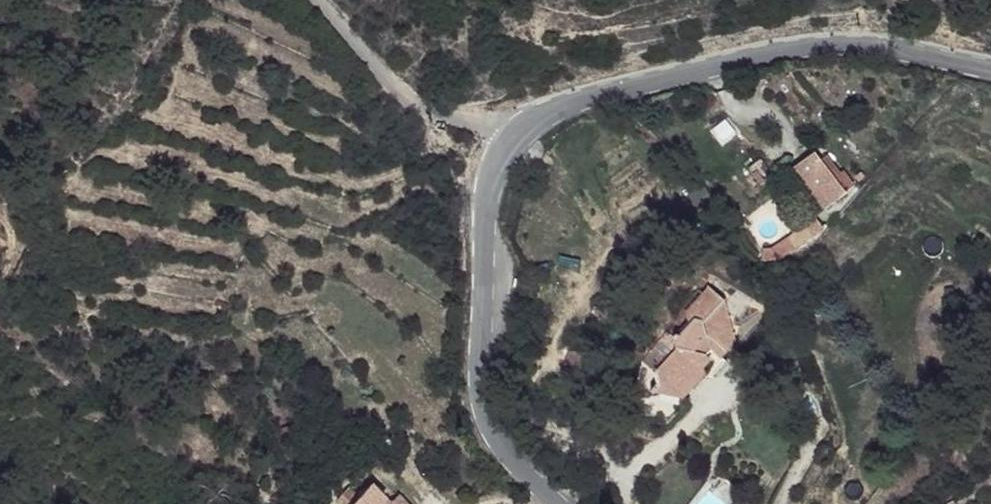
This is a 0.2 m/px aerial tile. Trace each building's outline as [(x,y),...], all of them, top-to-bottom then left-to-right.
[(819,153),(798,169),(829,211),(850,194),(819,153)] [(809,227),(793,239),(799,249),(818,238),(809,227)] [(793,239),(776,250),(782,259),(799,249),(793,239)] [(776,250),(766,250),(764,261),(782,259),(776,250)] [(716,318),(707,300),(675,317),(676,329),(653,340),(653,349),(630,361),(627,376),(629,381),(642,390),(650,394),(671,382),(672,377),(673,370),(690,363),(692,367),(718,356),(717,347),(705,344),(717,332),(704,326),(716,318)] [(716,318),(704,326),(717,332),(716,318)] [(717,332),(705,344),(717,347),(717,332)] [(677,385),(672,377),(671,382),(650,394),(642,390),(648,401),(677,385)] [(355,503),(393,503),(392,503),(372,486),(360,498),(355,503)] [(338,499),(343,503),(355,503),(360,498),(350,488),(338,499)] [(392,503),(393,503),(409,503),(399,495),(392,503)]
